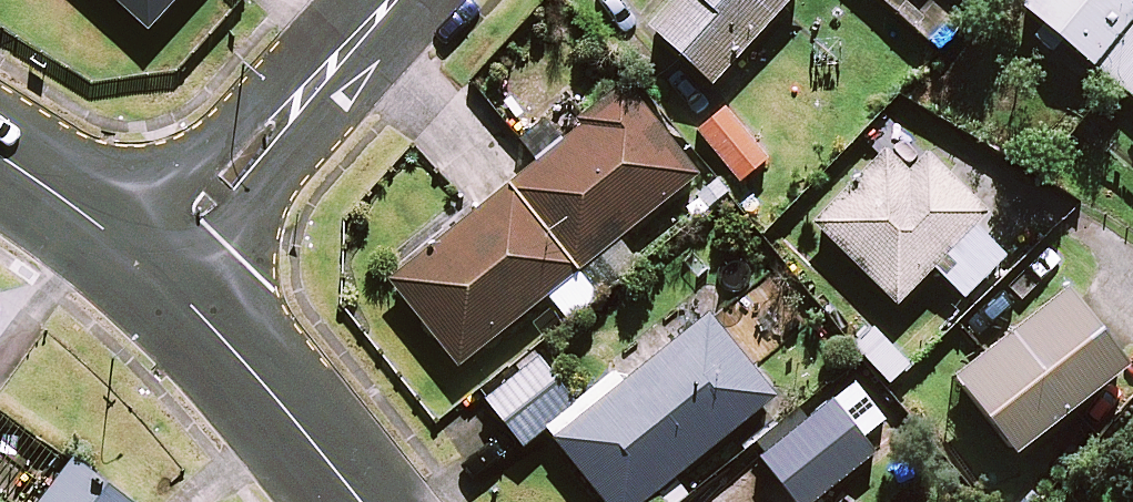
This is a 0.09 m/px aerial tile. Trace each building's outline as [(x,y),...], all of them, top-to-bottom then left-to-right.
[(145,29),(172,0),(113,0),(145,29)] [(645,27),(708,85),(788,0),(671,0),(645,27)] [(1013,16),(1084,74),(1089,68),(1131,102),(1126,108),(1132,114),(1132,16),(1132,0),(1026,0),(1013,16)] [(695,176),(624,87),(531,159),(535,164),(388,281),(455,366),(546,295),(566,319),(636,264),(616,238),(695,176)] [(723,105),(691,132),(736,183),(767,156),(723,105)] [(906,172),(883,149),(811,224),(894,304),(930,267),(962,297),(1010,247),(919,159),(906,172)] [(1121,365),(1060,290),(950,379),(1011,454),(1121,365)] [(707,315),(621,383),(614,373),(575,404),(537,356),(483,399),(521,446),(545,428),(603,501),(638,501),(771,397),(707,315)] [(833,396),(759,460),(795,501),(815,501),(879,451),(833,396)] [(68,463),(38,501),(119,501),(68,463)]
